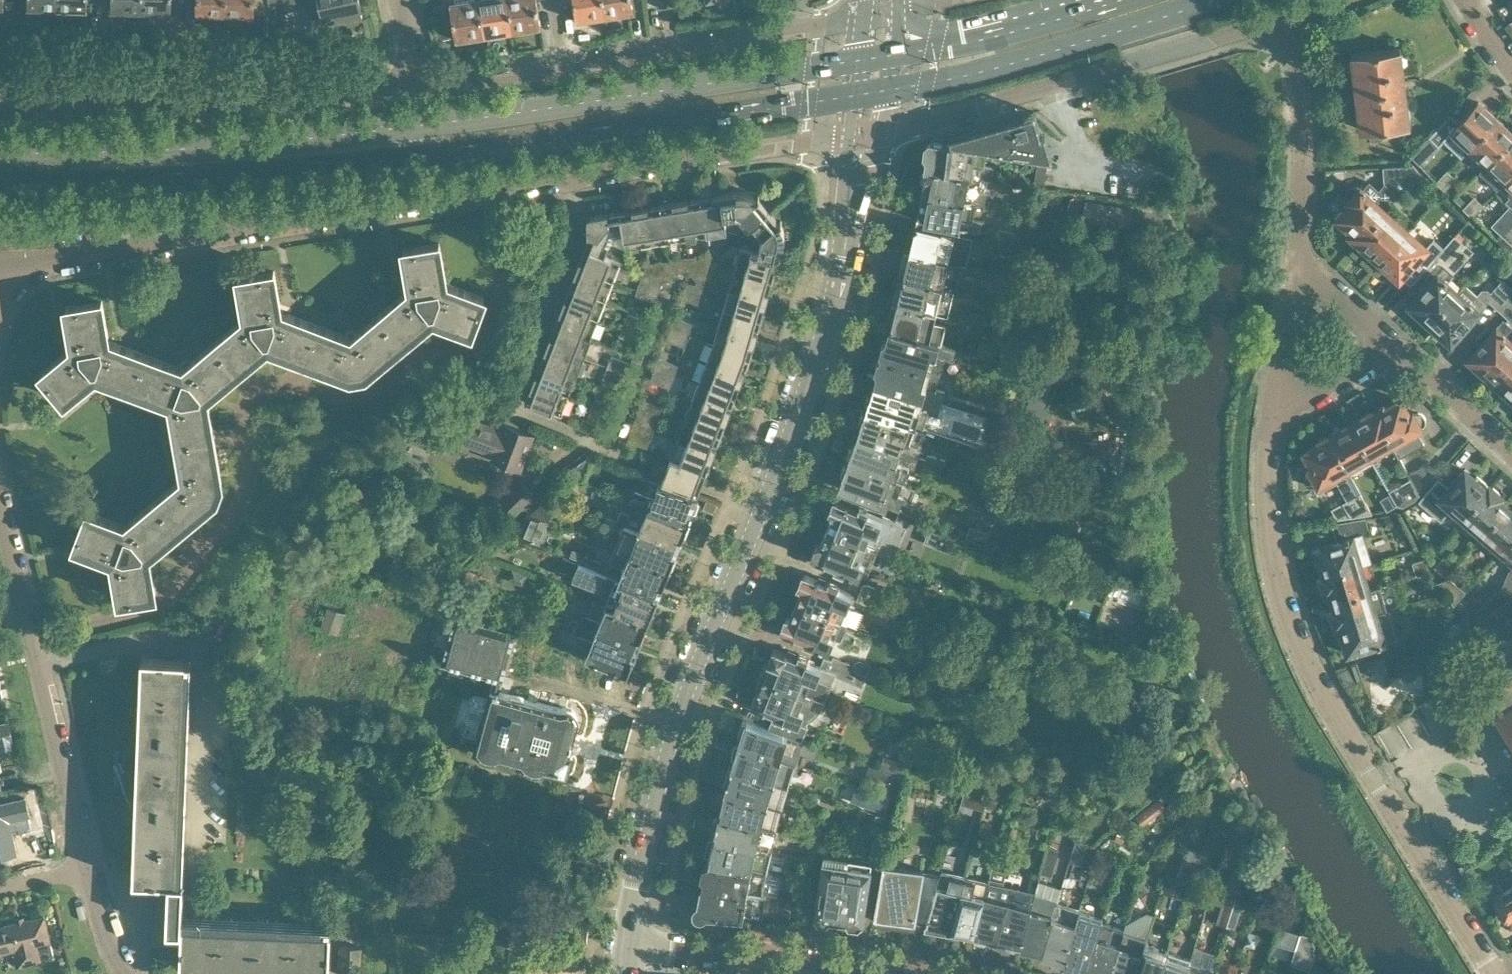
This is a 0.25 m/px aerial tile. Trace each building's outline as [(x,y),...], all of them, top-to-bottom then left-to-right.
[(58,0),(28,0),(27,7),(28,7),(28,11),(38,11),(41,7),(58,8),(58,0)] [(58,8),(74,8),(76,12),(86,13),(86,9),(87,9),(87,0),(58,0),(58,8)] [(142,0),(112,0),(111,9),(141,10),(142,0)] [(141,10),(172,11),(172,0),(142,0),(141,10)] [(197,11),(209,12),(210,14),(222,15),(223,13),(226,13),(226,0),(198,0),(197,11)] [(226,13),(229,13),(229,15),(240,16),(242,13),(254,14),(254,12),(267,12),(268,0),(226,0),(226,13)] [(267,12),(267,13),(269,13),(269,8),(301,0),(268,0),(267,12)] [(316,28),(363,18),(359,0),(311,0),(316,28)] [(450,2),(456,39),(485,34),(479,0),(450,0),(450,2)] [(485,34),(513,30),(508,0),(479,0),(485,34)] [(513,30),(541,25),(537,0),(508,0),(513,30)] [(578,20),(606,15),(604,0),(575,0),(578,20)] [(633,0),(604,0),(606,15),(634,11),(633,0)] [(268,13),(268,34),(279,34),(279,14),(268,13)] [(1399,46),(1352,52),(1361,128),(1408,123),(1399,46)] [(1450,114),(1429,137),(1439,147),(1444,142),(1461,159),(1466,154),(1464,153),(1497,118),(1479,101),(1459,122),(1450,114)] [(968,131),(948,136),(950,143),(972,147),(986,149),(1048,159),(1052,160),(1044,133),(1041,134),(1036,119),(1035,113),(1034,112),(968,131)] [(1464,153),(1466,154),(1482,169),(1511,137),(1511,132),(1497,118),(1464,153)] [(1511,172),(1511,137),(1482,169),(1480,171),(1497,188),(1504,181),(1511,172)] [(972,147),(950,143),(931,140),(930,142),(927,143),(925,152),(928,156),(926,167),(981,176),(981,177),(992,179),(994,166),(984,164),(986,149),(972,147)] [(1416,151),(1413,154),(1417,158),(1421,163),(1424,160),(1416,151)] [(1047,163),(1037,162),(1035,178),(1045,180),(1047,163)] [(1358,241),(1402,194),(1401,193),(1421,172),(1413,164),(1412,165),(1384,167),(1385,184),(1388,187),(1373,203),(1358,188),(1357,188),(1355,187),(1353,186),(1351,186),(1350,187),(1348,188),(1346,189),(1346,190),(1345,191),(1345,193),(1345,194),(1345,195),(1345,197),(1346,198),(1348,200),(1346,202),(1349,204),(1337,217),(1352,230),(1350,233),(1358,241)] [(978,190),(981,177),(981,176),(926,167),(921,193),(976,202),(976,203),(985,204),(988,193),(978,190)] [(1447,170),(1438,180),(1446,187),(1456,178),(1447,170)] [(1504,181),(1511,188),(1511,172),(1504,181)] [(753,223),(768,210),(758,198),(760,196),(758,195),(757,196),(755,195),(754,194),(751,193),(749,192),(746,191),(742,191),(740,191),(737,191),(721,194),(726,228),(727,229),(742,233),(753,224),(753,223)] [(973,217),(976,203),(976,202),(921,193),(921,194),(917,196),(916,205),(918,209),(917,219),(980,230),(982,219),(973,217)] [(726,228),(721,194),(700,197),(706,235),(728,232),(727,229),(726,228)] [(1380,261),(1410,229),(1396,216),(1399,209),(1408,199),(1402,194),(1358,241),(1370,251),(1369,255),(1376,260),(1379,260),(1380,261)] [(1475,195),(1465,206),(1475,216),(1485,205),(1475,195)] [(706,235),(700,197),(679,201),(685,239),(706,235)] [(685,239),(679,201),(659,204),(665,242),(685,239)] [(1511,225),(1511,203),(1492,224),(1503,235),(1511,225)] [(665,242),(659,204),(640,207),(646,245),(665,242)] [(646,245),(640,207),(619,211),(623,233),(625,248),(626,249),(646,245)] [(780,220),(778,222),(768,210),(753,223),(753,224),(762,235),(758,252),(758,253),(779,259),(784,242),(785,238),(785,234),(784,230),(782,226),(780,223),(782,221),(780,220)] [(625,248),(623,233),(619,211),(587,216),(587,238),(584,246),(605,254),(610,242),(625,248)] [(912,226),(905,249),(961,263),(966,264),(972,240),(967,238),(914,224),(913,227),(912,226)] [(1503,235),(1511,243),(1511,225),(1503,235)] [(998,228),(997,235),(1014,239),(1015,231),(998,228)] [(1410,229),(1380,261),(1381,262),(1381,265),(1388,271),(1391,271),(1399,279),(1401,276),(1411,285),(1420,275),(1425,269),(1428,267),(1427,266),(1446,246),(1445,245),(1436,237),(1429,245),(1410,229)] [(1430,323),(1460,290),(1448,279),(1474,250),(1466,243),(1465,244),(1455,235),(1445,245),(1446,246),(1427,266),(1428,267),(1436,275),(1409,304),(1430,323)] [(410,288),(381,312),(405,342),(435,317),(473,331),(485,296),(447,282),(439,242),(403,248),(410,288)] [(605,255),(605,254),(584,246),(576,267),(613,281),(621,260),(605,255)] [(773,279),(779,259),(758,253),(758,252),(741,247),(735,268),(773,279)] [(954,290),(961,263),(905,249),(899,274),(902,275),(902,277),(954,290)] [(694,277),(714,258),(710,253),(694,256),(696,267),(689,273),(694,277)] [(696,267),(694,256),(681,258),(684,272),(688,271),(689,273),(696,267)] [(684,272),(681,258),(670,260),(672,274),(684,272)] [(718,262),(714,258),(694,277),(697,281),(702,272),(712,278),(718,262)] [(672,274),(670,260),(658,262),(660,272),(665,275),(672,274)] [(660,272),(658,262),(647,264),(644,272),(664,279),(665,275),(660,272)] [(606,299),(613,281),(576,267),(569,285),(606,299)] [(767,298),(773,279),(735,268),(729,287),(767,298)] [(304,358),(316,323),(281,311),(274,271),(237,277),(244,317),(214,342),(239,370),(270,345),(304,358)] [(660,290),(664,279),(644,272),(640,282),(660,290)] [(708,289),(712,278),(702,272),(697,281),(695,285),(708,289)] [(948,316),(954,290),(902,277),(901,279),(899,279),(892,302),(936,313),(948,316)] [(1498,308),(1511,293),(1511,287),(1503,279),(1492,291),(1488,289),(1482,289),(1478,294),(1466,284),(1460,290),(1430,323),(1451,342),(1480,310),(1478,309),(1488,298),(1498,308)] [(655,302),(660,290),(640,282),(635,294),(655,302)] [(705,297),(708,289),(695,285),(688,282),(685,290),(705,297)] [(598,319),(606,299),(569,285),(562,305),(598,319)] [(762,318),(767,298),(729,287),(724,307),(762,318)] [(705,297),(685,290),(682,297),(702,305),(705,297)] [(1498,308),(1509,318),(1511,315),(1511,293),(1498,308)] [(133,389),(146,354),(109,340),(102,300),(66,306),(73,346),(41,371),(65,401),(96,375),(133,389)] [(934,321),(936,313),(892,302),(886,326),(890,327),(889,329),(942,343),(946,324),(934,321)] [(591,338),(598,319),(562,305),(554,324),(591,338)] [(756,337),(762,318),(724,307),(718,327),(756,337)] [(972,311),(969,321),(984,325),(986,315),(972,311)] [(367,374),(405,342),(381,312),(352,336),(316,323),(304,358),(352,376),(367,374)] [(643,332),(648,321),(628,313),(623,325),(643,332)] [(694,324),(675,317),(670,328),(690,335),(694,324)] [(1511,348),(1511,336),(1508,332),(1511,328),(1511,325),(1504,318),(1468,358),(1477,365),(1477,368),(1484,374),(1486,374),(1487,375),(1511,348)] [(982,332),(984,325),(969,321),(968,329),(982,332)] [(583,358),(591,338),(554,324),(547,344),(583,358)] [(639,343),(643,332),(623,325),(619,336),(639,343)] [(756,337),(718,327),(713,345),(750,357),(756,337)] [(685,347),(690,335),(670,328),(666,339),(685,347)] [(957,347),(942,343),(889,329),(886,339),(881,342),(879,352),(881,355),(940,373),(945,357),(954,359),(957,347)] [(209,396),(239,370),(214,342),(184,368),(146,354),(133,389),(170,403),(177,439),(215,432),(209,396)] [(576,376),(583,358),(547,344),(540,362),(576,376)] [(749,361),(750,357),(713,345),(706,362),(743,376),(749,361)] [(1511,385),(1511,348),(1487,375),(1489,376),(1489,379),(1496,385),(1499,385),(1506,392),(1511,385)] [(627,374),(631,363),(611,355),(607,367),(627,374)] [(936,387),(940,373),(881,355),(880,357),(876,359),(873,370),(875,373),(873,381),(941,403),(945,390),(936,387)] [(678,365),(659,358),(654,369),(674,377),(678,365)] [(569,395),(576,376),(540,362),(532,381),(569,395)] [(736,395),(743,376),(706,362),(699,381),(736,395)] [(623,386),(627,374),(607,367),(603,378),(623,386)] [(670,388),(674,377),(654,369),(650,380),(670,388)] [(561,415),(569,395),(532,381),(525,401),(561,415)] [(736,395),(699,381),(692,400),(729,414),(736,395)] [(938,414),(941,403),(873,381),(871,388),(865,391),(864,398),(866,402),(864,408),(923,428),(928,411),(938,414)] [(1089,385),(1063,391),(1069,412),(1094,405),(1089,385)] [(611,416),(615,405),(595,397),(591,408),(611,416)] [(663,407),(643,399),(638,411),(652,416),(658,418),(663,407)] [(1383,406),(1373,411),(1392,445),(1400,458),(1425,444),(1417,431),(1422,428),(1423,427),(1425,426),(1426,424),(1426,422),(1426,420),(1426,419),(1425,417),(1424,416),(1423,414),(1421,414),(1419,413),(1418,413),(1416,413),(1414,414),(1413,412),(1410,414),(1401,399),(1384,408),(1383,406)] [(721,433),(729,414),(692,400),(685,419),(721,433)] [(1029,403),(1023,418),(1043,425),(1048,410),(1029,403)] [(948,406),(947,413),(962,417),(962,418),(978,423),(980,415),(948,406)] [(606,427),(611,416),(591,408),(587,420),(606,427)] [(918,441),(923,428),(864,408),(863,411),(858,413),(857,420),(859,424),(855,434),(918,456),(923,443),(918,441)] [(638,411),(634,422),(648,427),(652,416),(638,411)] [(1392,445),(1373,411),(1373,412),(1369,411),(1362,415),(1361,418),(1351,424),(1370,457),(1392,445)] [(473,419),(464,441),(493,453),(491,457),(519,469),(533,435),(505,424),(503,430),(473,419)] [(714,452),(721,433),(685,419),(677,438),(714,452)] [(634,422),(630,433),(643,438),(648,427),(634,422)] [(1370,457),(1351,424),(1342,429),(1339,428),(1332,432),(1330,435),(1330,436),(1349,469),(1370,457)] [(223,482),(215,432),(177,439),(184,476),(155,500),(179,529),(218,497),(223,482)] [(915,467),(918,456),(855,434),(851,445),(847,447),(845,453),(847,457),(847,460),(904,481),(910,466),(915,467)] [(1349,469),(1330,436),(1320,441),(1322,443),(1305,453),(1314,468),(1311,470),(1312,472),(1310,472),(1309,473),(1308,475),(1308,476),(1307,477),(1307,478),(1307,480),(1308,481),(1308,483),(1309,484),(1311,485),(1312,486),(1313,487),(1315,487),(1317,487),(1318,486),(1320,486),(1322,490),(1337,481),(1347,499),(1331,508),(1337,518),(1341,518),(1373,513),(1361,490),(1356,493),(1344,472),(1349,469)] [(707,471),(714,452),(677,438),(670,457),(707,471)] [(591,454),(562,474),(582,482),(587,470),(576,466),(582,462),(589,464),(593,454),(591,453),(591,454)] [(928,454),(926,459),(944,465),(946,459),(933,454),(933,455),(928,454)] [(703,480),(704,479),(707,471),(670,457),(667,465),(667,466),(666,469),(662,478),(698,493),(702,483),(703,480)] [(944,465),(926,459),(925,462),(929,464),(929,465),(943,469),(944,465)] [(841,475),(838,487),(899,508),(904,497),(898,495),(904,481),(847,460),(846,462),(841,465),(840,472),(841,475)] [(1408,472),(1411,478),(1420,493),(1440,470),(1429,461),(1408,472)] [(1434,481),(1417,502),(1429,512),(1434,507),(1445,517),(1451,510),(1460,519),(1490,485),(1477,474),(1475,477),(1465,468),(1445,490),(1434,481)] [(696,498),(697,494),(698,493),(662,478),(662,479),(649,475),(643,489),(636,486),(631,499),(634,501),(687,521),(691,511),(695,511),(698,502),(696,498)] [(1420,493),(1411,478),(1389,490),(1391,493),(1397,504),(1403,506),(1415,500),(1420,493)] [(521,481),(502,500),(501,500),(501,501),(514,513),(534,494),(521,481)] [(1490,485),(1460,519),(1480,535),(1506,505),(1499,499),(1502,495),(1500,494),(1500,491),(1494,486),(1491,486),(1490,485)] [(964,508),(986,515),(992,498),(969,491),(964,508)] [(1397,504),(1391,493),(1381,498),(1387,510),(1397,504)] [(550,496),(532,514),(549,521),(559,498),(550,496)] [(149,553),(179,529),(155,500),(125,525),(87,511),(74,546),(113,559),(120,600),(156,593),(149,553)] [(832,515),(826,531),(877,551),(877,550),(878,551),(889,555),(902,524),(883,516),(882,520),(867,513),(868,510),(859,506),(858,510),(835,500),(829,513),(832,515)] [(687,522),(687,521),(634,501),(629,513),(622,510),(617,520),(626,524),(678,544),(681,536),(685,535),(690,523),(687,522)] [(1480,535),(1499,552),(1511,536),(1511,509),(1506,505),(1480,535)] [(543,544),(552,523),(528,512),(519,534),(543,544)] [(933,513),(928,525),(946,533),(951,521),(933,513)] [(1370,532),(1366,517),(1332,522),(1337,540),(1315,547),(1319,560),(1316,561),(1320,576),(1364,563),(1356,536),(1370,532)] [(674,553),(678,544),(626,524),(616,547),(668,568),(669,567),(672,568),(676,556),(674,553)] [(971,526),(966,538),(985,545),(990,533),(971,526)] [(930,529),(926,540),(941,546),(945,535),(930,529)] [(877,551),(826,531),(820,545),(817,544),(812,557),(835,566),(834,568),(843,572),(844,568),(859,575),(864,563),(871,566),(878,551),(877,550),(877,551)] [(1499,552),(1511,563),(1503,584),(1511,592),(1511,536),(1499,552)] [(668,568),(616,547),(607,569),(621,574),(619,577),(618,579),(658,595),(662,583),(667,582),(671,572),(668,568)] [(585,554),(583,560),(600,566),(602,561),(585,554)] [(1444,555),(1436,565),(1435,567),(1445,575),(1454,564),(1444,555)] [(653,606),(658,595),(618,579),(619,577),(564,556),(560,568),(575,573),(573,577),(604,590),(600,600),(600,601),(648,621),(652,620),(656,610),(653,606)] [(1426,558),(1425,558),(1413,562),(1417,574),(1429,570),(1426,558)] [(1331,600),(1372,587),(1364,563),(1320,576),(1321,578),(1320,581),(1322,588),(1325,590),(1325,592),(1329,591),(1331,600)] [(427,680),(427,612),(343,612),(343,598),(343,568),(297,568),(297,598),(336,598),(336,612),(277,612),(277,680),(427,680)] [(802,588),(796,603),(847,624),(854,608),(847,605),(852,592),(838,586),(839,583),(829,579),(827,584),(804,575),(799,587),(802,588)] [(1450,577),(1441,581),(1447,591),(1454,604),(1466,591),(1450,577)] [(1441,581),(1432,583),(1436,595),(1447,591),(1441,581)] [(885,596),(887,592),(887,590),(872,584),(863,584),(857,599),(896,615),(901,603),(885,596)] [(1331,611),(1330,614),(1332,622),(1335,624),(1335,625),(1379,612),(1387,610),(1381,593),(1379,586),(1372,588),(1372,587),(1331,600),(1334,608),(1330,609),(1331,611)] [(887,590),(887,592),(885,596),(901,603),(903,597),(887,590)] [(647,621),(648,621),(600,601),(600,600),(593,598),(588,611),(583,609),(578,621),(638,645),(647,621)] [(841,639),(847,624),(796,603),(790,619),(786,617),(781,630),(804,640),(803,642),(812,646),(812,648),(827,653),(833,636),(841,639)] [(558,605),(553,617),(570,623),(575,612),(558,605)] [(1387,639),(1379,612),(1335,625),(1340,641),(1344,639),(1348,652),(1376,644),(1381,657),(1406,650),(1401,634),(1387,639)] [(634,655),(638,645),(578,621),(574,632),(579,634),(573,650),(627,671),(628,669),(632,668),(636,659),(634,655)] [(1483,622),(1469,632),(1477,646),(1491,636),(1483,622)] [(799,652),(797,657),(774,648),(769,661),(771,662),(765,677),(817,697),(817,696),(825,699),(832,683),(836,673),(852,679),(854,674),(856,668),(833,659),(826,656),(822,666),(807,660),(808,656),(799,652)] [(186,658),(173,658),(173,653),(162,653),(162,657),(142,656),(133,879),(155,880),(154,898),(168,900),(167,924),(153,925),(152,943),(181,944),(182,917),(192,659),(186,659),(186,658)] [(835,654),(833,659),(856,668),(858,663),(835,654)] [(1484,682),(1501,711),(1497,713),(1511,737),(1511,667),(1484,682)] [(820,708),(825,699),(817,696),(817,697),(765,677),(759,693),(757,692),(752,704),(774,713),(773,716),(774,716),(770,725),(769,728),(803,740),(803,739),(808,725),(802,722),(811,718),(816,714),(820,708)] [(491,688),(475,748),(477,749),(479,751),(480,753),(483,755),(487,756),(491,757),(494,757),(498,757),(502,755),(521,761),(524,764),(527,767),(530,768),(533,769),(538,770),(543,769),(547,768),(566,774),(567,772),(573,752),(568,750),(577,719),(578,716),(577,713),(576,710),(574,708),(572,706),(569,705),(566,705),(563,705),(560,706),(500,690),(492,688),(491,688)] [(739,743),(738,743),(796,763),(803,740),(769,728),(770,725),(742,718),(738,734),(741,735),(739,743)] [(8,722),(0,724),(0,750),(15,746),(8,722)] [(789,786),(796,763),(738,743),(734,745),(732,755),(733,758),(731,766),(789,786)] [(782,808),(789,786),(731,766),(728,765),(724,781),(727,781),(725,790),(782,808)] [(891,774),(888,783),(899,787),(902,778),(891,774)] [(781,811),(782,808),(725,790),(724,792),(721,791),(718,804),(721,804),(719,813),(718,814),(777,829),(781,811)] [(964,790),(959,811),(970,814),(976,794),(964,790)] [(16,852),(12,831),(18,829),(19,831),(32,828),(25,797),(0,803),(0,855),(16,852)] [(1142,826),(1167,807),(1160,798),(1135,817),(1142,826)] [(874,801),(871,809),(887,813),(889,805),(874,801)] [(867,822),(864,832),(881,837),(887,815),(877,813),(874,824),(867,822)] [(771,851),(777,829),(718,814),(716,815),(713,826),(716,829),(713,837),(710,836),(710,837),(771,851)] [(771,851),(710,837),(709,841),(713,842),(708,863),(766,872),(771,851)] [(1076,839),(1070,860),(1080,863),(1087,842),(1076,839)] [(1049,845),(1042,872),(1051,874),(1059,848),(1049,845)] [(838,919),(848,857),(824,854),(814,916),(815,916),(818,920),(827,921),(830,918),(838,919)] [(928,921),(941,873),(923,870),(924,857),(916,856),(916,858),(912,857),(912,856),(902,854),(901,865),(884,863),(875,917),(876,917),(879,921),(886,922),(889,919),(899,920),(901,924),(910,926),(913,923),(914,923),(915,919),(928,921)] [(872,861),(848,857),(838,919),(846,920),(849,924),(859,925),(862,922),(863,922),(872,861)] [(1188,883),(1196,865),(1184,859),(1176,878),(1188,883)] [(801,881),(815,883),(817,863),(810,862),(809,873),(802,872),(801,881)] [(1020,945),(1039,882),(1038,882),(1040,878),(1022,875),(1024,863),(1019,862),(1014,881),(1012,886),(998,939),(1007,941),(1009,945),(1016,947),(1019,944),(1020,945)] [(763,892),(766,872),(708,863),(704,864),(702,874),(704,877),(702,887),(762,894),(763,892)] [(1232,869),(1226,891),(1217,921),(1227,924),(1234,900),(1245,865),(1240,864),(1232,869)] [(1204,868),(1196,865),(1188,883),(1187,888),(1195,891),(1204,868)] [(951,929),(965,875),(942,870),(941,873),(928,921),(927,924),(930,925),(931,929),(939,931),(942,927),(951,929)] [(974,933),(989,880),(965,875),(951,929),(974,933)] [(1167,878),(1163,892),(1182,898),(1186,884),(1167,878)] [(998,939),(1012,886),(989,880),(974,933),(974,934),(977,935),(977,938),(986,940),(989,937),(998,939)] [(1043,956),(1059,902),(1058,901),(1059,899),(1058,899),(1062,888),(1039,882),(1020,945),(1020,947),(1042,954),(1042,956),(1043,956)] [(1502,890),(1498,884),(1497,882),(1495,882),(1492,882),(1491,882),(1489,884),(1489,885),(1489,887),(1489,889),(1494,897),(1508,919),(1511,917),(1511,884),(1502,890)] [(1480,883),(1471,888),(1479,902),(1489,897),(1480,883)] [(764,916),(766,894),(766,893),(763,892),(762,894),(702,887),(698,907),(697,907),(697,908),(697,909),(697,910),(697,911),(697,912),(698,913),(699,914),(701,914),(702,914),(704,913),(705,913),(705,912),(705,911),(706,911),(764,916)] [(1243,903),(1234,900),(1227,924),(1235,927),(1243,903)] [(1065,963),(1080,911),(1079,910),(1081,908),(1059,902),(1043,956),(1051,958),(1053,963),(1060,965),(1064,962),(1065,963)] [(804,903),(801,926),(809,927),(812,905),(804,903)] [(1147,940),(1146,940),(1155,912),(1148,910),(1126,922),(1125,927),(1111,973),(1137,973),(1147,940)] [(1101,920),(1102,921),(1103,918),(1080,911),(1065,963),(1064,965),(1086,971),(1101,920)] [(0,926),(0,952),(15,949),(18,965),(54,957),(45,916),(0,926)] [(331,923),(182,917),(181,944),(180,967),(329,973),(331,929),(330,929),(331,923)] [(1125,927),(1102,921),(1101,920),(1086,971),(1085,973),(1111,973),(1125,927)] [(1290,930),(1286,945),(1296,948),(1297,947),(1301,933),(1290,930)] [(1310,936),(1301,933),(1297,947),(1296,948),(1292,962),(1291,964),(1310,970),(1315,952),(1313,951),(1314,945),(1310,936)] [(1169,948),(1147,940),(1137,973),(1161,973),(1169,948)] [(339,972),(339,973),(360,973),(361,946),(340,945),(339,972)] [(1190,962),(1191,958),(1168,951),(1169,948),(1161,973),(1187,973),(1190,962)] [(1212,972),(1212,971),(1213,969),(1190,962),(1187,973),(1212,973),(1212,972)]
